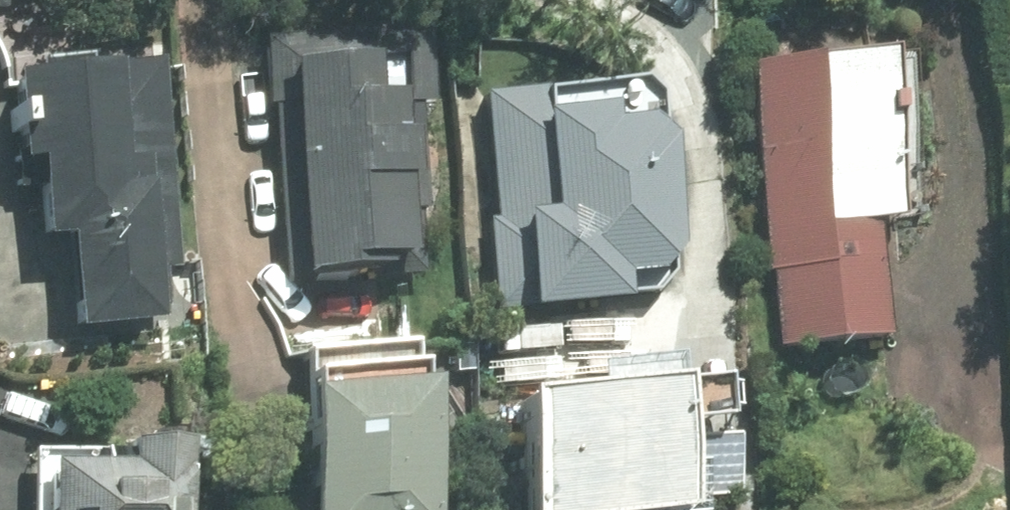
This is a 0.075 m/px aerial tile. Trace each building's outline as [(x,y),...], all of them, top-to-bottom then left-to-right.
[(418,26),(250,39),(256,109),(266,108),(279,278),(397,269),(384,108),(424,105),(418,26)] [(869,50),(734,68),(770,342),(880,327),(865,218),(891,215),(869,50)] [(0,71),(0,131),(4,184),(22,183),(26,237),(54,235),(61,326),(143,320),(135,229),(164,226),(151,59),(0,71)] [(626,78),(470,93),(488,281),(512,279),(514,308),(648,295),(646,266),(662,265),(645,91),(628,93),(626,78)] [(277,393),(290,509),(414,509),(394,383),(390,342),(292,351),(295,392),(277,393)] [(496,396),(507,509),(660,509),(648,381),(496,396)] [(31,509),(167,509),(168,444),(113,444),(113,464),(32,463),(31,509)]
